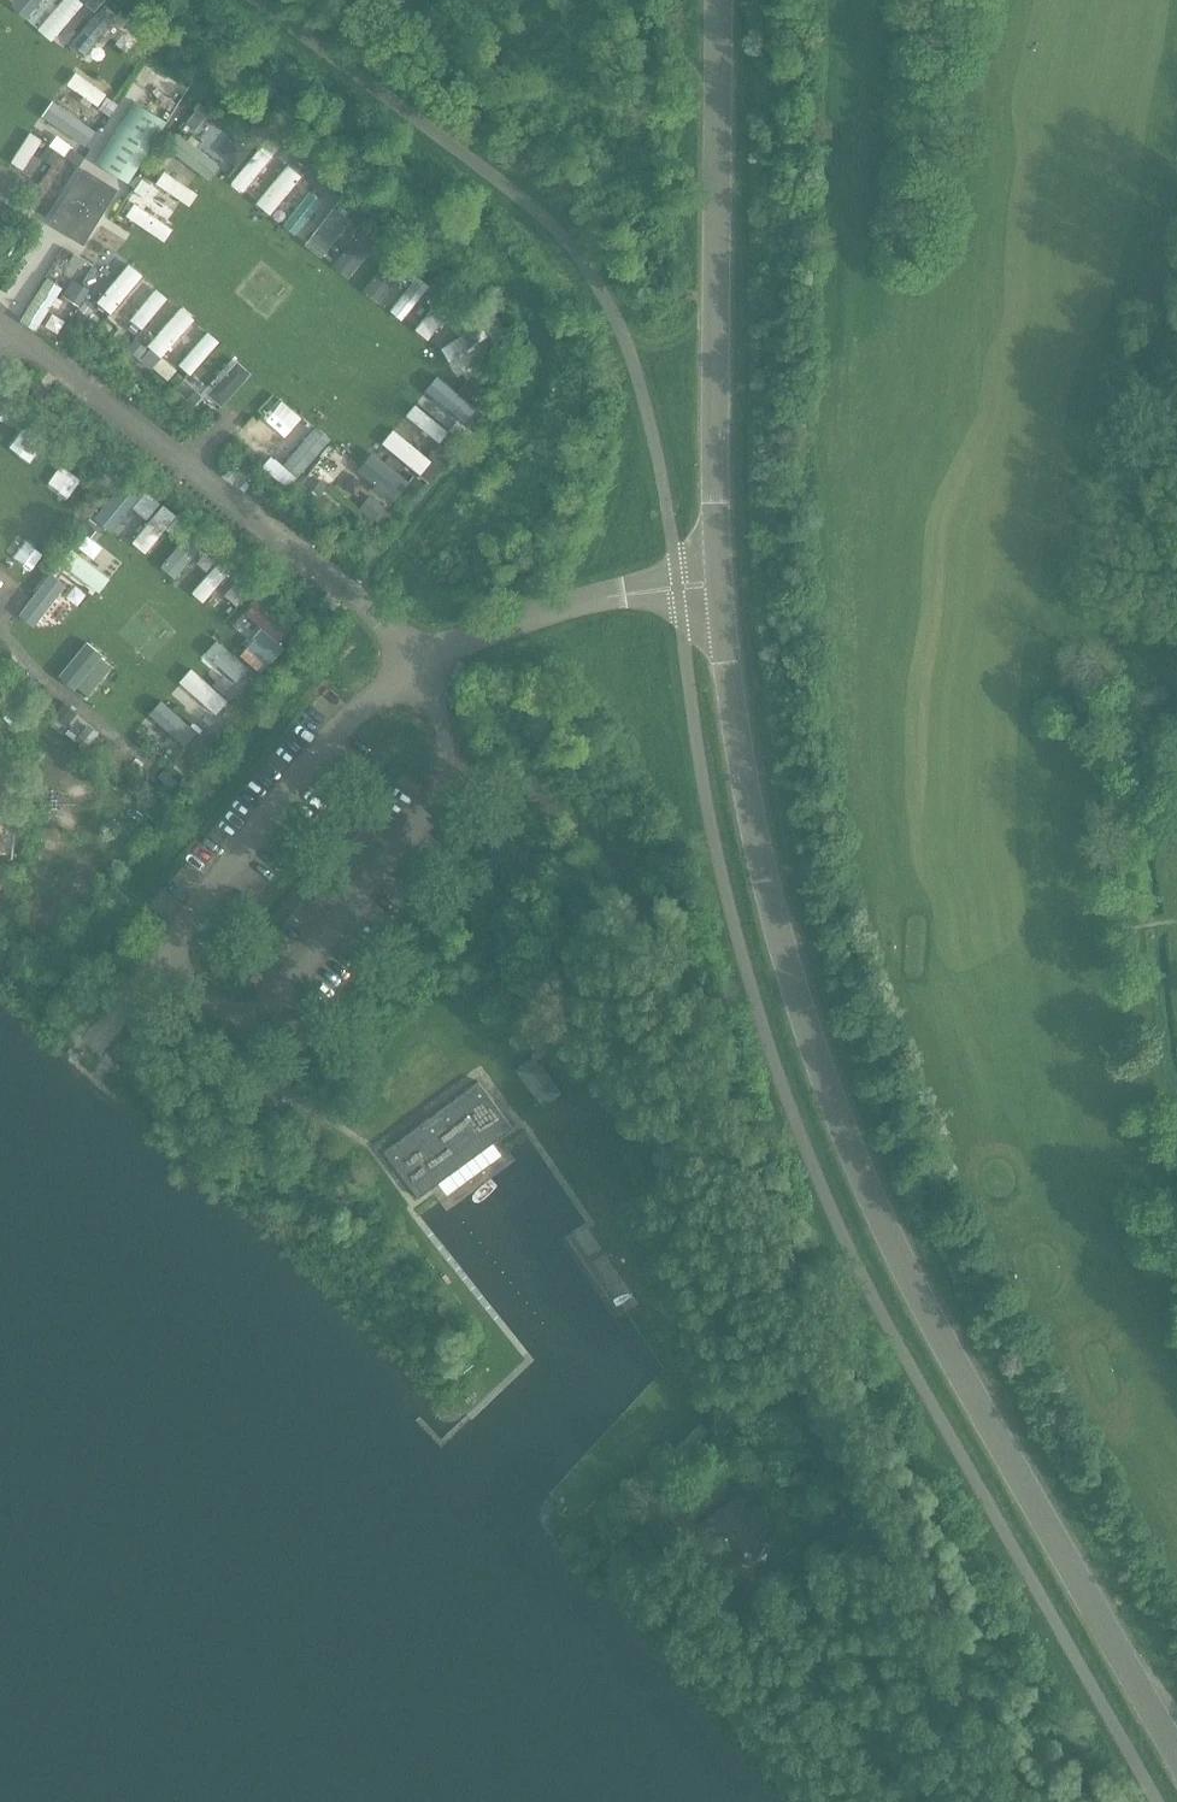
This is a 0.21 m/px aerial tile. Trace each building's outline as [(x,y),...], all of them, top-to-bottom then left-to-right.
[(96,2),(93,0),(61,0),(42,29),(81,55),(100,25),(87,16),(96,2)] [(78,69),(68,82),(101,107),(111,94),(78,69)] [(43,113),(91,146),(102,130),(54,97),(43,113)] [(134,102),(96,163),(128,183),(166,121),(134,102)] [(196,111),(187,123),(195,129),(204,117),(196,111)] [(26,169),(43,137),(31,130),(13,163),(26,169)] [(272,152),(284,158),(289,150),(264,136),(237,183),(250,190),(272,152)] [(50,147),(44,154),(56,163),(61,155),(50,147)] [(73,150),(67,159),(79,167),(85,158),(73,150)] [(258,201),(274,213),(304,174),(288,162),(258,201)] [(192,203),(200,189),(165,169),(156,183),(192,203)] [(78,180),(53,221),(76,235),(81,228),(88,233),(113,192),(90,178),(86,185),(78,180)] [(142,179),(135,190),(143,196),(150,185),(142,179)] [(308,188),(287,226),(301,233),(322,195),(308,188)] [(167,240),(176,226),(136,201),(128,215),(167,240)] [(324,255),(353,217),(335,204),(307,242),(324,255)] [(351,275),(379,238),(362,226),(335,263),(351,275)] [(74,253),(69,262),(81,269),(86,260),(74,253)] [(387,259),(365,288),(381,300),(403,270),(387,259)] [(114,266),(100,289),(121,301),(134,278),(114,266)] [(417,273),(394,309),(407,318),(430,281),(417,273)] [(155,285),(133,318),(146,327),(169,294),(155,285)] [(150,343),(164,355),(196,315),(182,304),(150,343)] [(431,337),(448,314),(435,304),(418,327),(431,337)] [(473,327),(443,347),(455,365),(485,346),(473,327)] [(181,363),(193,373),(221,338),(209,328),(181,363)] [(135,341),(127,350),(138,359),(146,350),(135,341)] [(150,349),(141,360),(152,369),(161,358),(150,349)] [(236,356),(209,393),(225,405),(252,369),(236,356)] [(438,374),(428,386),(460,412),(469,401),(438,374)] [(443,438),(451,426),(415,404),(407,416),(443,438)] [(257,446),(269,456),(305,417),(293,406),(257,446)] [(431,480),(443,467),(395,426),(384,440),(431,480)] [(393,497),(409,477),(374,448),(358,468),(393,497)] [(126,474),(95,517),(115,531),(134,505),(151,517),(134,540),(149,551),(178,511),(126,474)] [(413,477),(406,484),(418,493),(424,486),(413,477)] [(312,479),(306,487),(317,496),(323,488),(312,479)] [(93,528),(88,534),(96,540),(100,534),(93,528)] [(164,565),(177,577),(205,542),(192,531),(164,565)] [(97,593),(111,577),(78,549),(64,565),(97,593)] [(208,601),(229,567),(216,559),(195,593),(208,601)] [(53,570),(20,611),(36,623),(69,583),(53,570)] [(260,595),(247,611),(271,631),(283,615),(260,595)] [(217,633),(198,650),(212,665),(222,656),(243,679),(252,671),(217,633)] [(88,639),(61,671),(89,694),(115,662),(88,639)] [(12,659),(5,666),(9,670),(13,675),(20,668),(14,661),(12,659)] [(219,711),(230,697),(192,666),(180,680),(219,711)] [(163,699),(151,712),(194,752),(206,738),(163,699)] [(64,705),(55,716),(66,725),(76,714),(64,705)] [(88,727),(79,738),(89,746),(98,735),(88,727)] [(478,1081),(383,1151),(418,1198),(513,1128),(478,1081)] [(700,1523),(730,1563),(750,1549),(720,1508),(700,1523)]
